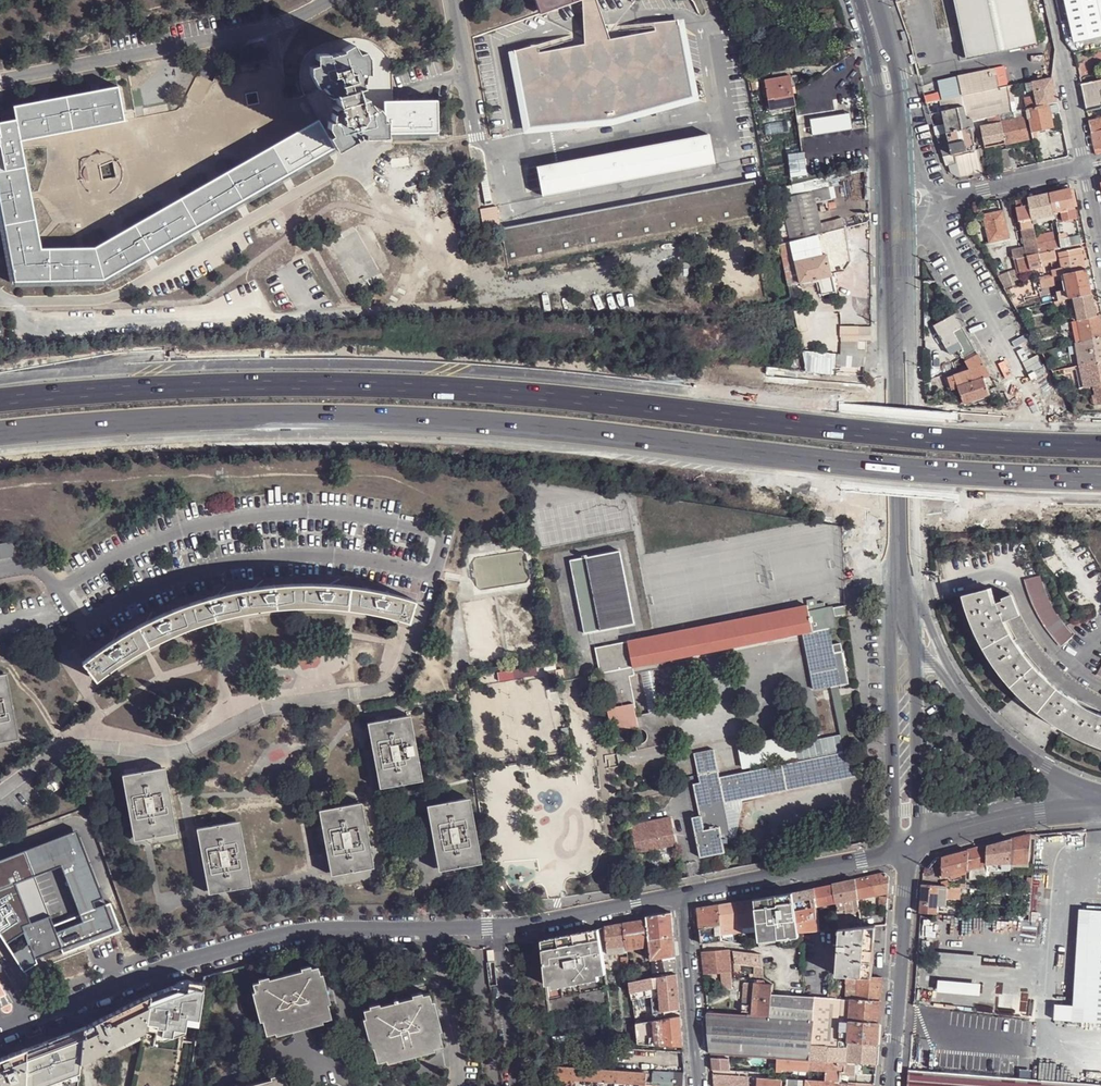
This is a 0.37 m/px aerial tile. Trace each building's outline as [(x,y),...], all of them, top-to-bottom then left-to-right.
[(595,0),(580,0),(581,22),(581,43),(537,51),(536,43),(506,51),(522,133),(609,124),(697,100),(681,19),(652,22),(652,30),(607,38),(601,19),(595,0)] [(537,13),(574,0),(533,0),(537,13)] [(969,58),(1039,43),(1029,0),(956,0),(969,58)] [(1069,54),(1100,46),(1100,0),(1058,0),(1069,54)] [(1053,77),(1056,50),(1054,40),(1045,42),(1046,49),(1044,64),(1032,66),(1034,75),(1035,81),(1053,77)] [(324,136),(331,148),(355,133),(381,132),(381,120),(377,120),(376,111),(373,107),(370,109),(362,98),(355,98),(353,88),(357,87),(357,81),(360,81),(361,73),(366,74),(364,58),(361,51),(354,52),(349,44),(338,50),(340,51),(325,56),(325,53),(313,54),(313,64),(307,66),(307,75),(317,88),(318,86),(323,92),(326,90),(328,95),(331,94),(334,105),(330,106),(328,121),(324,121),(323,127),(327,134),(324,136)] [(959,75),(964,95),(1000,88),(996,68),(959,75)] [(762,87),(760,73),(754,74),(757,88),(762,87)] [(771,108),(795,105),(794,90),(792,74),(767,78),(771,108)] [(1026,83),(1035,81),(1034,75),(1013,80),(1014,86),(1026,83)] [(194,87),(205,93),(211,82),(200,76),(194,87)] [(1053,77),(1035,81),(1038,90),(1039,96),(1042,106),(1049,105),(1059,102),(1053,77)] [(1035,81),(1026,83),(1028,92),(1038,90),(1035,81)] [(1087,111),(1100,108),(1100,86),(1100,81),(1082,84),(1087,111)] [(118,87),(15,107),(17,120),(0,123),(0,205),(13,280),(103,278),(331,148),(324,136),(327,134),(323,127),(324,121),(328,121),(330,106),(334,105),(331,94),(328,95),(326,90),(323,92),(318,86),(317,88),(305,96),(319,120),(95,248),(41,249),(21,140),(124,121),(118,87)] [(942,107),(947,127),(973,121),(991,117),(999,116),(1006,114),(1014,112),(1007,87),(928,104),(930,110),(942,107)] [(1025,99),(1028,109),(1042,106),(1039,96),(1025,99)] [(437,101),(380,102),(381,120),(381,132),(435,131),(437,101)] [(1036,132),(1054,128),(1049,105),(1042,106),(1028,109),(1027,109),(1028,114),(1032,133),(1036,132)] [(852,113),(815,120),(818,135),(855,129),(852,113)] [(814,119),(813,115),(799,116),(801,135),(816,133),(814,119)] [(1092,132),(1100,130),(1100,116),(1089,119),(1092,132)] [(1006,144),(1029,139),(1025,117),(1005,122),(1001,122),(1006,144)] [(947,127),(948,134),(972,129),(975,128),(973,121),(947,127)] [(985,148),(1006,144),(1001,122),(997,123),(980,127),(985,148)] [(935,130),(937,136),(948,134),(947,127),(935,130)] [(948,134),(953,155),(976,150),(972,129),(948,134)] [(1092,132),(1095,150),(1100,149),(1100,130),(1092,132)] [(937,136),(944,157),(953,155),(948,134),(937,136)] [(1011,170),(1018,168),(1013,149),(1007,150),(1011,170)] [(1011,170),(1007,150),(998,152),(1002,172),(1011,170)] [(820,153),(793,156),(795,170),(821,166),(820,153)] [(953,155),(944,157),(946,166),(955,164),(953,155)] [(981,158),(955,164),(958,180),(961,182),(986,176),(983,164),(981,158)] [(752,180),(500,228),(507,266),(760,218),(755,191),(752,180)] [(492,185),(475,188),(480,214),(497,211),(492,185)] [(829,187),(813,192),(816,203),(820,202),(828,200),(832,199),(829,187)] [(1071,190),(1052,195),(1051,195),(1054,213),(1058,212),(1062,211),(1075,208),(1071,190)] [(786,218),(791,242),(823,234),(821,226),(816,203),(813,192),(782,199),(784,210),(786,218)] [(1051,195),(1030,199),(1033,220),(1055,216),(1054,213),(1051,195)] [(1029,257),(1041,255),(1038,245),(1034,224),(1033,220),(1030,199),(1018,203),(1027,246),(1029,257)] [(828,200),(820,202),(822,212),(830,210),(828,200)] [(1082,245),(1075,208),(1062,211),(1063,221),(1060,222),(1057,223),(1060,236),(1060,240),(1062,250),(1082,245)] [(776,212),(778,220),(786,218),(784,210),(776,212)] [(984,216),(991,243),(1011,239),(1005,212),(984,216)] [(1033,220),(1034,224),(1039,223),(1056,219),(1055,216),(1033,220)] [(775,221),(780,245),(791,242),(786,218),(778,220),(775,221)] [(842,221),(830,224),(832,232),(843,228),(844,228),(842,221)] [(830,224),(821,226),(823,234),(832,232),(830,224)] [(823,234),(791,242),(792,247),(800,284),(819,280),(832,277),(832,274),(842,271),(848,262),(843,228),(832,232),(823,234)] [(1038,245),(1041,255),(1056,251),(1062,250),(1060,240),(1055,241),(1038,245)] [(1029,257),(1027,246),(1013,250),(1015,261),(1017,260),(1029,257)] [(800,284),(792,247),(781,249),(789,286),(800,284)] [(1064,271),(1065,276),(1066,275),(1086,271),(1087,271),(1082,249),(1060,254),(1064,271)] [(1029,257),(1017,260),(1020,270),(1052,263),(1058,262),(1056,251),(1041,255),(1029,257)] [(832,277),(835,292),(835,293),(836,296),(853,291),(862,291),(862,280),(862,268),(854,269),(842,271),(832,274),(832,277)] [(1059,301),(1063,300),(1074,298),(1093,293),(1088,271),(1087,271),(1086,271),(1066,275),(1069,290),(1057,292),(1059,301)] [(997,277),(1004,289),(1020,285),(1017,273),(997,277)] [(832,277),(819,280),(822,291),(822,296),(835,293),(835,292),(832,277)] [(1055,278),(1041,281),(1043,288),(1061,284),(1060,277),(1055,278)] [(1093,293),(1074,298),(1079,321),(1097,318),(1093,293)] [(801,297),(793,299),(795,311),(804,309),(801,297)] [(1059,301),(1055,302),(1057,310),(1064,309),(1063,300),(1059,301)] [(935,328),(950,355),(961,349),(952,332),(961,325),(954,314),(935,328)] [(1100,339),(1100,317),(1097,318),(1079,321),(1078,322),(1083,343),(1100,339)] [(1077,344),(1083,343),(1078,322),(1073,323),(1077,344)] [(973,343),(961,324),(961,325),(952,332),(961,349),(962,348),(972,369),(984,365),(973,343)] [(840,353),(857,353),(857,343),(866,342),(871,342),(872,327),(858,327),(858,341),(840,340),(840,353)] [(1100,361),(1100,339),(1083,343),(1086,365),(1100,361)] [(867,352),(866,342),(857,343),(857,353),(867,352)] [(1081,366),(1086,365),(1083,343),(1077,344),(1079,356),(1081,366)] [(1077,344),(1069,346),(1071,358),(1079,356),(1077,344)] [(806,361),(807,373),(834,375),(835,364),(835,354),(804,352),(806,361)] [(862,366),(863,356),(835,354),(835,364),(862,366)] [(1091,387),(1100,385),(1100,361),(1086,365),(1081,366),(1085,388),(1091,387)] [(972,369),(954,375),(956,381),(958,387),(984,378),(990,375),(984,365),(972,369)] [(956,381),(954,375),(945,378),(949,390),(952,389),(950,383),(956,381)] [(988,394),(984,378),(958,387),(963,403),(988,394)] [(1091,387),(1092,394),(1094,407),(1098,406),(1100,406),(1100,385),(1091,387)] [(997,387),(991,390),(994,396),(1000,393),(997,387)] [(1085,388),(1081,389),(1082,396),(1092,394),(1091,387),(1085,388)] [(16,557),(14,542),(0,544),(0,560),(16,557)] [(583,559),(572,561),(587,634),(634,625),(619,551),(588,558),(583,559)] [(1040,575),(1027,578),(1028,584),(1034,601),(1042,617),(1052,632),(1063,645),(1074,635),(1072,634),(1066,626),(1062,621),(1053,606),(1045,591),(1040,575)] [(83,662),(98,680),(118,665),(139,652),(167,638),(168,638),(192,628),(194,627),(221,619),(223,618),(249,613),(251,612),(277,609),(278,609),(309,607),(334,608),(362,611),(385,615),(408,621),(414,600),(404,597),(377,591),(349,587),(321,585),(292,585),(264,587),(236,592),(209,599),(182,607),(156,618),(131,631),(106,646),(83,662)] [(972,622),(977,635),(988,654),(1000,672),(1014,689),(1030,704),(1047,718),(1062,728),(1065,730),(1085,740),(1100,747),(1100,714),(1091,710),(1084,706),(1076,701),(1064,693),(1058,689),(1052,683),(1040,671),(1035,666),(1025,653),(1014,639),(1011,633),(1002,618),(999,610),(995,603),(990,589),(963,595),(972,622)] [(1012,594),(1005,596),(1005,598),(995,603),(999,610),(1002,618),(1009,615),(1010,617),(1020,613),(1012,594)] [(815,598),(808,600),(808,606),(809,611),(827,607),(826,603),(817,604),(815,598)] [(666,662),(804,634),(829,629),(836,627),(834,617),(832,609),(833,607),(827,607),(809,611),(808,606),(629,643),(634,668),(666,662)] [(832,609),(834,617),(844,615),(842,607),(832,609)] [(832,644),(829,629),(804,634),(815,690),(832,687),(839,685),(849,684),(841,641),(832,644)] [(602,674),(611,724),(615,743),(628,740),(628,736),(629,733),(632,731),(639,730),(636,721),(629,676),(628,670),(634,668),(629,643),(597,649),(602,674)] [(538,663),(539,669),(555,666),(554,660),(538,663)] [(628,670),(629,676),(667,668),(666,662),(634,668),(628,670)] [(536,670),(512,674),(513,681),(537,677),(536,670)] [(564,671),(557,673),(559,684),(567,683),(566,680),(564,671)] [(558,687),(557,685),(559,684),(557,673),(548,674),(550,689),(558,687)] [(0,675),(0,742),(16,739),(4,675),(0,675)] [(833,691),(838,719),(841,733),(844,753),(852,751),(840,690),(839,685),(832,687),(833,691)] [(639,730),(644,753),(676,747),(670,714),(636,721),(639,730)] [(420,781),(408,716),(398,718),(371,723),(372,727),(383,788),(420,781)] [(844,753),(841,733),(823,737),(797,741),(801,762),(844,753)] [(792,735),(738,746),(743,769),(796,758),(792,735)] [(857,777),(853,751),(852,751),(844,753),(801,762),(720,779),(717,771),(713,749),(693,753),(700,784),(694,785),(699,810),(725,804),(743,801),(857,777)] [(126,776),(138,840),(173,834),(162,769),(126,776)] [(60,778),(46,789),(52,797),(66,786),(60,778)] [(467,800),(430,806),(442,871),(479,864),(467,800)] [(743,801),(725,804),(731,840),(737,840),(743,801)] [(725,804),(699,810),(699,817),(692,818),(697,839),(712,836),(713,840),(723,839),(731,840),(725,804)] [(340,807),(322,811),(334,876),(371,869),(359,805),(340,807)] [(671,819),(631,827),(637,854),(677,845),(671,819)] [(225,824),(200,829),(212,894),(249,887),(237,822),(225,824)] [(113,906),(98,911),(95,904),(105,899),(79,833),(0,863),(0,932),(8,945),(27,933),(32,945),(15,956),(26,973),(39,964),(37,960),(64,950),(66,956),(123,933),(113,906)] [(1031,835),(1012,840),(1010,863),(1028,864),(1030,839),(1031,835)] [(697,839),(701,859),(726,854),(723,839),(713,840),(712,836),(697,839)] [(1012,840),(987,846),(987,865),(1010,863),(1012,840)] [(987,846),(968,851),(967,870),(970,869),(970,880),(986,877),(986,872),(987,865),(987,846)] [(968,851),(942,858),(942,861),(942,864),(942,877),(951,874),(959,873),(967,871),(967,870),(968,851)] [(1010,863),(987,865),(986,872),(1010,871),(1010,866),(1010,863)] [(855,880),(858,899),(889,893),(890,877),(885,873),(855,880)] [(855,880),(833,884),(836,903),(858,899),(855,880)] [(833,884),(814,888),(816,907),(836,903),(833,884)] [(942,887),(922,885),(920,912),(936,913),(937,905),(938,897),(946,898),(947,887),(942,887)] [(950,887),(947,887),(946,898),(961,899),(962,888),(961,888),(953,887),(950,887)] [(794,893),(797,911),(816,907),(814,888),(794,893)] [(1030,903),(1022,902),(1023,892),(1013,892),(1012,904),(1009,904),(1008,919),(1029,921),(1030,903)] [(1026,892),(1023,892),(1022,902),(1030,903),(1031,893),(1026,892)] [(758,926),(759,938),(786,935),(786,938),(799,936),(799,932),(797,911),(794,893),(774,896),(754,900),(756,912),(757,920),(758,926)] [(846,909),(858,906),(858,899),(836,903),(837,910),(846,909)] [(741,914),(756,912),(754,900),(740,902),(741,914)] [(719,905),(721,926),(742,923),(741,914),(740,902),(719,905)] [(699,909),(701,929),(721,926),(719,905),(699,909)] [(962,916),(963,907),(945,906),(944,909),(944,914),(962,916)] [(820,931),(819,924),(817,913),(816,907),(797,911),(799,932),(820,931)] [(848,929),(846,909),(837,910),(838,921),(839,929),(840,929),(848,929)] [(1091,910),(1081,909),(1074,1006),(1073,1020),(1084,1021),(1091,910)] [(1091,910),(1084,1021),(1100,1022),(1100,910),(1091,910)] [(741,914),(742,923),(757,920),(756,912),(741,914)] [(817,913),(819,924),(827,923),(826,912),(817,913)] [(674,936),(672,913),(646,917),(647,920),(649,940),(674,936)] [(647,920),(624,923),(626,945),(630,945),(650,942),(649,940),(647,920)] [(721,926),(722,935),(744,932),(743,928),(758,926),(757,920),(742,923),(721,926)] [(819,924),(820,931),(832,930),(831,922),(827,923),(819,924)] [(624,923),(605,927),(607,949),(626,945),(624,923)] [(721,926),(701,929),(702,944),(707,943),(722,941),(722,935),(721,926)] [(838,967),(837,976),(846,976),(858,977),(869,978),(870,963),(873,963),(874,945),(871,945),(872,926),(864,927),(861,928),(858,928),(848,929),(840,929),(840,933),(838,967)] [(543,940),(548,985),(606,972),(605,968),(605,965),(606,965),(600,929),(580,933),(568,936),(543,940)] [(777,939),(786,938),(786,935),(759,938),(760,944),(776,942),(777,939)] [(674,936),(649,940),(650,942),(650,947),(651,960),(658,959),(675,956),(674,936)] [(607,949),(608,955),(615,954),(618,954),(627,952),(627,950),(626,945),(607,949)] [(703,952),(704,973),(720,972),(732,971),(730,950),(708,951),(703,952)] [(734,950),(736,963),(741,964),(752,966),(756,966),(764,968),(762,954),(734,950)] [(485,965),(496,964),(494,951),(483,953),(485,965)] [(983,956),(935,952),(935,964),(982,968),(983,956)] [(676,968),(675,956),(658,959),(651,960),(653,978),(658,977),(658,978),(661,977),(664,977),(673,976),(677,975),(677,971),(676,968)] [(258,980),(251,981),(254,990),(262,1019),(265,1033),(275,1031),(322,1018),(331,1016),(327,1002),(319,972),(317,964),(310,965),(301,968),(268,977),(258,980)] [(756,977),(764,978),(764,969),(764,968),(756,966),(756,977)] [(319,972),(327,1002),(329,1001),(322,971),(319,972)] [(732,971),(720,972),(720,983),(723,983),(732,982),(732,971)] [(548,985),(550,1001),(607,988),(606,974),(606,972),(548,985)] [(680,1009),(677,975),(673,976),(664,977),(661,977),(658,978),(659,987),(659,994),(661,1012),(676,1010),(680,1009)] [(858,977),(846,976),(846,984),(848,985),(858,985),(858,977)] [(881,1002),(883,978),(872,978),(869,978),(858,977),(858,985),(857,1000),(881,1002)] [(654,989),(653,978),(630,983),(631,993),(654,989)] [(204,984),(189,982),(188,981),(185,981),(180,982),(176,984),(174,987),(171,987),(152,995),(143,1031),(131,1085),(187,1085),(204,984)] [(939,981),(939,993),(981,994),(981,982),(939,981)] [(754,992),(755,983),(745,983),(745,991),(754,992)] [(761,983),(755,983),(754,992),(754,998),(753,1005),(753,1012),(754,1012),(754,1016),(759,1016),(761,983)] [(759,1016),(770,1017),(773,995),(774,984),(761,983),(759,1016)] [(858,985),(848,985),(848,999),(851,1000),(857,1000),(858,985)] [(262,1019),(254,990),(251,990),(259,1020),(262,1019)] [(433,1044),(442,1042),(438,1028),(431,998),(428,990),(422,992),(412,994),(399,998),(392,1000),(379,1003),(369,1006),(363,1008),(365,1016),(373,1045),(376,1059),(385,1057),(433,1044)] [(152,995),(84,1028),(81,1063),(109,1049),(110,1048),(139,1034),(143,1031),(152,995)] [(708,1013),(711,1054),(778,1058),(784,1058),(809,1060),(811,1045),(812,1032),(814,997),(773,995),(770,1017),(759,1016),(754,1016),(743,1015),(708,1013)] [(431,998),(438,1028),(441,1027),(433,997),(431,998)] [(812,1032),(824,1033),(824,1025),(822,1025),(823,1007),(825,1007),(826,998),(814,997),(812,1032)] [(824,1025),(824,1033),(829,1033),(829,1036),(833,1036),(833,1040),(839,1040),(841,1022),(842,999),(837,999),(829,998),(826,998),(825,1007),(823,1007),(822,1025),(824,1025)] [(842,999),(841,1022),(850,1022),(851,1000),(848,999),(842,999)] [(851,1000),(850,1022),(880,1024),(881,1002),(857,1000),(851,1000)] [(1035,1003),(1034,1017),(1073,1020),(1074,1006),(1035,1003)] [(373,1045),(365,1016),(362,1017),(369,1045),(373,1045)] [(681,1016),(636,1024),(639,1043),(639,1044),(683,1046),(681,1016)] [(322,1018),(275,1031),(276,1033),(322,1021),(322,1018)] [(842,1047),(848,1048),(850,1022),(841,1022),(839,1040),(843,1041),(842,1047)] [(878,1045),(880,1024),(850,1022),(848,1048),(849,1048),(849,1043),(878,1045)] [(28,1049),(26,1085),(78,1085),(81,1063),(84,1028),(57,1038),(58,1042),(51,1045),(49,1041),(28,1049)] [(924,1039),(924,1031),(912,1030),(911,1039),(924,1039)] [(811,1045),(842,1047),(843,1041),(839,1040),(833,1040),(833,1036),(829,1036),(829,1033),(824,1033),(812,1032),(811,1045)] [(139,1034),(110,1048),(111,1049),(112,1050),(140,1036),(139,1034)] [(554,1038),(554,1044),(567,1045),(569,1045),(568,1037),(554,1038)] [(877,1064),(878,1045),(849,1043),(849,1048),(848,1048),(846,1062),(855,1063),(873,1064),(877,1064)] [(433,1044),(385,1057),(386,1059),(434,1047),(433,1044)] [(554,1044),(553,1044),(555,1056),(563,1059),(567,1059),(567,1045),(554,1044)] [(809,1060),(846,1062),(848,1048),(842,1047),(811,1045),(809,1060)] [(0,1059),(0,1085),(26,1085),(28,1049),(0,1059)] [(730,1068),(730,1059),(712,1058),(713,1070),(731,1071),(730,1068)] [(778,1058),(777,1070),(800,1072),(800,1070),(783,1069),(784,1058),(778,1058)] [(809,1070),(809,1060),(784,1058),(783,1069),(800,1070),(809,1070)] [(827,1070),(837,1071),(840,1071),(855,1072),(855,1063),(846,1062),(809,1060),(809,1070),(810,1070),(819,1070),(827,1070)] [(555,1064),(555,1066),(641,1073),(642,1070),(555,1064)] [(646,1085),(647,1073),(641,1073),(555,1066),(557,1079),(605,1082),(646,1085)] [(827,1070),(819,1070),(818,1082),(822,1082),(826,1082),(827,1070)] [(840,1075),(840,1071),(837,1071),(827,1070),(826,1082),(836,1082),(836,1081),(840,1081),(840,1075)] [(924,1071),(914,1070),(909,1070),(908,1085),(1100,1085),(924,1071)] [(685,1074),(654,1071),(654,1073),(653,1077),(653,1085),(658,1085),(687,1085),(685,1074)] [(289,1081),(287,1073),(281,1074),(271,1077),(238,1085),(237,1085),(291,1085),(289,1081)] [(749,1077),(713,1075),(714,1085),(750,1085),(749,1077)]
